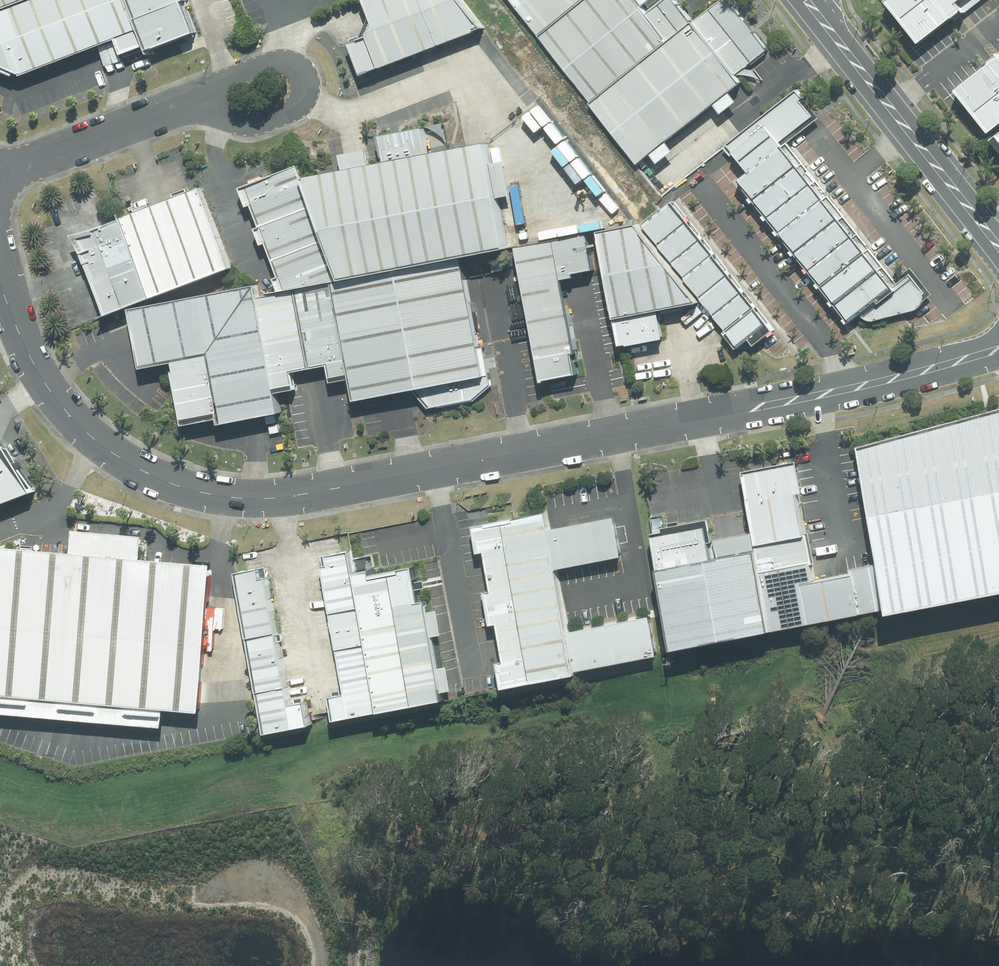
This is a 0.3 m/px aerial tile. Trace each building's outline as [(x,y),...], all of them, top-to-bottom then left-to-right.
[(26,81),(149,35),(136,0),(40,0),(0,14),(0,66),(26,81)] [(40,0),(0,0),(0,14),(40,0)] [(205,36),(192,0),(136,0),(149,35),(156,54),(205,36)] [(369,87),(492,36),(466,0),(385,0),(375,4),(387,37),(355,50),(369,87)] [(535,41),(590,0),(505,0),(535,41)] [(535,41),(581,104),(690,26),(671,0),(660,0),(641,14),(630,0),(590,0),(535,41)] [(920,44),(953,18),(963,10),(960,7),(957,3),(962,0),(890,0),(888,2),(920,44)] [(957,3),(963,10),(953,18),(956,21),(982,0),(962,0),(957,3)] [(581,104),(631,172),(743,90),(732,75),(760,54),(722,2),(709,11),(690,26),(581,104)] [(988,62),(991,66),(998,59),(998,53),(988,62)] [(990,132),(998,125),(998,59),(991,66),(958,91),(990,132)] [(820,117),(798,91),(730,147),(732,150),(736,154),(767,129),(783,148),(820,117)] [(759,166),(783,148),(767,129),(736,154),(751,172),(759,166)] [(488,143),(303,179),(342,281),(463,258),(506,248),(488,143)] [(797,165),(783,148),(759,166),(773,183),(797,165)] [(812,183),(797,165),(773,183),(788,202),(812,183)] [(752,199),(773,183),(759,166),(751,172),(739,182),(752,199)] [(299,167),(248,187),(281,278),(276,280),(281,292),(296,289),(333,283),(342,281),(303,179),(299,167)] [(767,218),(788,202),(773,183),(752,199),(767,218)] [(825,200),(812,183),(788,202),(801,219),(825,200)] [(73,234),(105,316),(233,267),(201,185),(73,234)] [(827,199),(801,219),(817,238),(842,219),(827,199)] [(671,202),(643,225),(656,242),(685,220),(671,202)] [(780,235),(801,219),(788,202),(767,218),(780,235)] [(796,254),(817,238),(801,219),(780,235),(796,254)] [(857,238),(842,219),(817,238),(832,257),(857,238)] [(685,220),(656,242),(670,259),(699,237),(685,220)] [(636,226),(598,232),(621,347),(663,339),(659,312),(695,305),(636,226)] [(574,273),(594,270),(587,236),(518,250),(543,380),(576,374),(572,354),(576,353),(562,282),(576,279),(574,273)] [(699,237),(670,259),(684,277),(712,254),(699,237)] [(812,273),(832,257),(817,238),(796,254),(812,273)] [(857,238),(832,257),(844,273),(869,254),(857,238)] [(712,254),(684,277),(697,294),(726,272),(712,254)] [(882,270),(869,254),(844,273),(857,290),(882,270)] [(825,289),(844,273),(832,257),(812,273),(825,289)] [(351,378),(355,401),(396,394),(412,391),(430,412),(475,401),(491,386),(470,290),(463,258),(342,281),(333,283),(351,378)] [(870,306),(862,313),(868,320),(875,320),(917,310),(922,303),(933,295),(912,268),(892,283),(895,286),(870,306)] [(882,270),(857,290),(870,306),(895,286),(892,283),(882,270)] [(726,272),(697,294),(711,311),(740,289),(726,272)] [(838,305),(857,290),(844,273),(825,289),(838,305)] [(330,366),(333,382),(351,378),(333,283),(296,289),(310,369),(330,366)] [(131,311),(143,372),(171,367),(182,423),(218,415),(221,428),(279,417),(274,393),(254,299),(252,286),(131,311)] [(274,393),(296,389),(292,372),(310,369),(296,289),(281,292),(254,299),(274,393)] [(740,289),(711,311),(725,329),(753,307),(740,289)] [(862,313),(870,306),(857,290),(838,305),(851,322),(862,313)] [(753,307),(725,329),(738,346),(767,324),(753,307)] [(984,426),(990,456),(998,455),(998,409),(858,448),(860,459),(984,426)] [(888,610),(889,615),(998,594),(998,455),(990,456),(984,426),(860,459),(865,481),(880,564),(888,610)] [(33,492),(0,441),(0,505),(33,492)] [(771,631),(888,610),(880,564),(851,570),(852,575),(817,583),(798,462),(742,472),(753,533),(757,551),(771,631)] [(501,664),(506,688),(578,674),(570,632),(557,570),(550,531),(546,513),(474,527),(479,554),(486,552),(494,591),(487,593),(494,625),(501,624),(508,663),(501,664)] [(623,557),(615,519),(550,531),(557,570),(623,557)] [(659,571),(675,652),(771,631),(757,551),(720,558),(713,560),(709,543),(713,543),(709,521),(652,532),(659,571)] [(29,698),(62,701),(94,704),(129,706),(164,709),(200,712),(212,566),(142,561),(144,537),(75,531),(73,554),(0,548),(0,696),(29,698)] [(716,540),(720,558),(757,551),(753,533),(716,540)] [(331,698),(336,724),(381,715),(354,578),(349,552),(325,556),(329,566),(323,567),(346,695),(331,698)] [(354,578),(381,715),(446,702),(426,602),(421,603),(414,567),(354,578)] [(235,577),(266,735),(309,726),(304,700),(289,703),(262,572),(235,577)] [(659,657),(651,616),(570,632),(578,674),(659,657)] [(0,696),(0,713),(163,726),(164,709),(129,706),(94,704),(62,701),(29,698),(0,696)]
